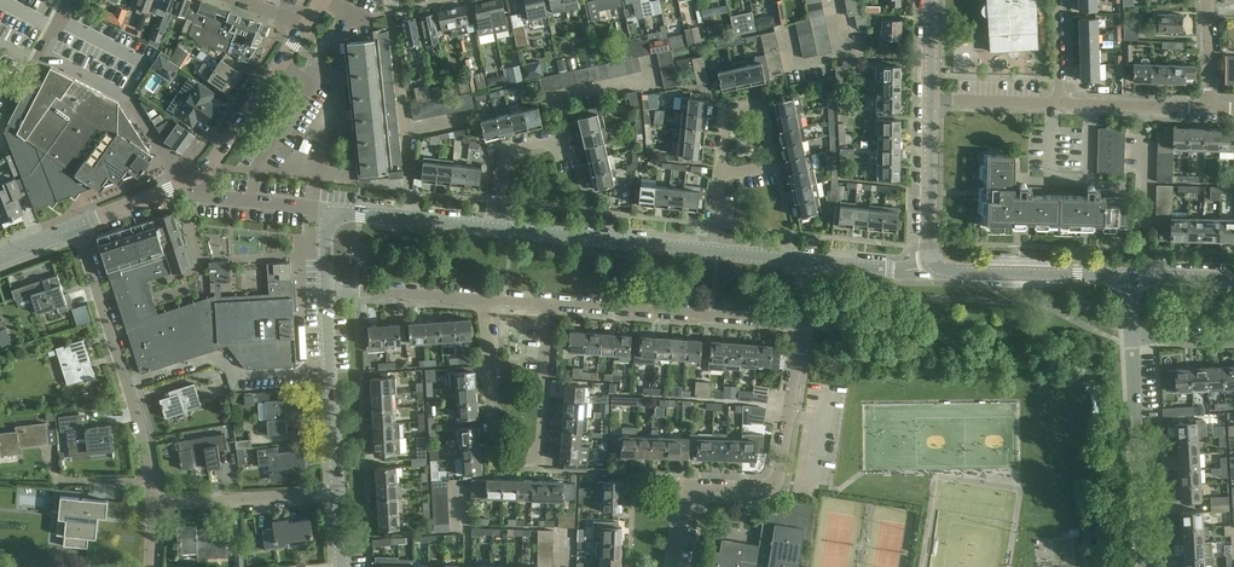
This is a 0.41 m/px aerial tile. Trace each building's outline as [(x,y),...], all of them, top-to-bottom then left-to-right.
[(153,0),(139,0),(137,7),(143,10),(149,12),(153,0)] [(154,5),(166,10),(163,19),(160,27),(166,30),(169,23),(171,18),(177,0),(155,0),(154,5)] [(171,18),(175,19),(177,14),(187,18),(194,21),(200,4),(191,1),(191,0),(177,0),(172,15),(171,18)] [(502,0),(492,0),(488,1),(495,33),(510,29),(507,17),(505,17),(502,0)] [(519,2),(522,15),(523,20),(547,15),(545,2),(544,0),(525,0),(525,1),(519,2)] [(564,0),(550,0),(553,13),(566,10),(564,0)] [(566,10),(579,7),(578,0),(564,0),(566,10)] [(588,2),(592,20),(600,19),(598,12),(621,6),(620,0),(595,0),(588,2)] [(627,4),(634,2),(636,12),(640,15),(644,14),(641,0),(626,0),(627,4)] [(785,23),(782,0),(773,2),(765,4),(768,21),(776,20),(776,24),(785,23)] [(849,16),(855,15),(858,28),(858,27),(867,28),(868,14),(863,13),(860,0),(845,0),(849,16)] [(988,4),(984,4),(982,6),(983,13),(985,14),(988,14),(989,33),(990,33),(991,51),(990,51),(990,52),(1038,48),(1036,15),(1035,0),(987,0),(988,4)] [(1079,11),(1096,11),(1096,0),(1079,0),(1079,11)] [(268,26),(230,12),(218,8),(219,8),(201,1),(200,4),(194,21),(190,34),(198,42),(229,53),(239,57),(238,59),(247,62),(257,46),(261,35),(265,36),(268,26)] [(488,1),(474,4),(477,17),(474,17),(478,36),(495,33),(488,1)] [(821,2),(807,5),(808,12),(822,9),(821,2)] [(97,8),(95,13),(101,16),(100,18),(122,26),(127,10),(117,6),(114,13),(103,9),(103,11),(97,8)] [(470,24),(465,6),(452,9),(454,20),(456,19),(458,27),(457,27),(459,35),(465,33),(468,32),(466,25),(470,24)] [(453,36),(459,35),(457,27),(458,27),(456,19),(454,20),(452,9),(438,12),(443,30),(451,29),(453,36)] [(810,20),(824,16),(822,9),(808,12),(810,20)] [(734,36),(740,34),(755,31),(751,12),(730,16),(734,36)] [(440,41),(433,14),(421,17),(425,37),(424,37),(426,47),(429,48),(436,47),(438,44),(437,42),(440,41)] [(868,14),(867,28),(874,28),(874,21),(882,21),(882,38),(889,38),(889,39),(892,39),(893,38),(901,39),(901,21),(882,20),(883,14),(868,14)] [(1182,15),(1158,14),(1158,31),(1182,32),(1182,15)] [(811,26),(825,23),(824,16),(810,20),(811,26)] [(403,21),(408,47),(410,53),(417,52),(416,46),(421,45),(415,18),(403,21)] [(1080,34),(1097,33),(1096,18),(1080,18),(1080,34)] [(812,27),(811,26),(810,20),(796,23),(797,30),(812,27)] [(139,37),(144,24),(136,21),(134,26),(123,23),(121,30),(139,37)] [(811,26),(812,27),(813,33),(827,30),(825,23),(811,26)] [(652,53),(657,52),(670,49),(670,48),(667,37),(665,25),(660,26),(661,31),(648,34),(652,53)] [(523,26),(513,28),(517,46),(527,44),(523,26)] [(1137,40),(1138,26),(1123,26),(1124,40),(1137,40)] [(813,34),(813,33),(812,27),(797,30),(799,37),(813,34)] [(150,39),(149,43),(158,48),(160,42),(164,32),(155,28),(151,39),(150,39)] [(813,34),(814,40),(828,37),(827,30),(813,33),(813,34)] [(389,178),(395,177),(403,176),(388,31),(373,34),(373,39),(348,42),(362,175),(388,172),(389,178)] [(685,34),(687,44),(688,46),(706,42),(705,37),(700,38),(697,31),(685,34)] [(762,41),(776,38),(775,31),(760,34),(762,41)] [(687,44),(685,34),(685,33),(667,37),(670,48),(687,44)] [(1097,49),(1097,33),(1080,34),(1080,49),(1097,49)] [(639,41),(645,54),(652,53),(648,34),(647,34),(648,39),(639,41)] [(734,36),(726,37),(728,46),(742,44),(740,34),(734,36)] [(814,40),(813,34),(799,37),(800,44),(814,41),(814,40)] [(715,49),(728,46),(726,37),(724,38),(717,39),(713,40),(715,49)] [(816,47),(830,44),(828,37),(814,40),(814,41),(816,47)] [(762,41),(763,48),(778,45),(776,38),(762,41)] [(645,54),(639,41),(630,43),(633,57),(638,56),(645,54)] [(816,48),(816,47),(814,41),(800,44),(802,51),(816,48)] [(621,45),(624,59),(631,58),(633,57),(630,43),(621,45)] [(816,47),(816,48),(817,55),(831,52),(830,44),(816,47)] [(779,52),(778,45),(763,48),(765,55),(779,52)] [(188,53),(179,46),(172,57),(170,56),(168,59),(179,66),(180,66),(188,53)] [(687,46),(671,49),(673,57),(689,53),(687,46)] [(817,55),(816,48),(802,51),(803,58),(817,55)] [(657,52),(659,60),(673,57),(671,49),(670,49),(657,52)] [(1098,64),(1097,49),(1080,49),(1081,64),(1098,64)] [(168,59),(170,56),(162,51),(150,69),(171,83),(182,67),(180,66),(179,66),(168,59)] [(209,57),(201,51),(197,57),(205,62),(209,57)] [(781,59),(779,52),(765,55),(766,62),(781,59)] [(585,54),(587,66),(597,65),(595,53),(585,54)] [(585,54),(577,56),(579,68),(587,66),(585,54)] [(692,58),(693,62),(697,84),(709,82),(703,55),(692,58)] [(765,78),(784,74),(782,66),(768,69),(766,62),(765,55),(755,57),(754,64),(747,65),(751,84),(765,81),(765,78)] [(1225,55),(1225,82),(1233,82),(1233,56),(1225,55)] [(638,56),(633,57),(631,58),(634,72),(641,71),(638,56)] [(659,60),(660,67),(674,64),(673,57),(659,60)] [(624,59),(627,74),(634,72),(631,58),(624,59)] [(1150,82),(1151,64),(1149,64),(1149,61),(1147,58),(1142,58),(1140,61),(1140,64),(1133,64),(1133,81),(1150,82)] [(206,64),(234,82),(240,73),(221,59),(217,64),(215,63),(216,62),(212,60),(209,64),(207,63),(206,64)] [(464,59),(468,80),(471,92),(475,91),(473,79),(475,78),(477,89),(486,87),(483,72),(476,73),(475,69),(470,70),(468,59),(464,59)] [(564,59),(556,60),(558,71),(567,69),(564,59)] [(627,74),(624,59),(617,61),(620,75),(627,74)] [(782,66),(781,59),(766,62),(768,69),(782,66)] [(525,64),(522,65),(524,73),(525,78),(528,78),(543,75),(542,69),(540,61),(525,64)] [(620,75),(617,61),(610,62),(613,77),(620,75)] [(613,77),(610,62),(603,64),(606,78),(613,77)] [(234,82),(206,64),(204,63),(199,70),(209,77),(207,80),(227,93),(234,82)] [(510,63),(503,64),(507,84),(524,80),(521,65),(511,67),(510,63)] [(737,87),(733,68),(732,63),(711,68),(714,82),(720,80),(722,90),(737,87)] [(606,78),(603,64),(596,65),(599,80),(606,78)] [(660,67),(662,74),(676,71),(674,64),(660,67)] [(901,66),(884,66),(884,64),(875,64),(875,81),(878,81),(901,81),(901,66)] [(1098,64),(1081,64),(1081,80),(1098,80),(1098,64)] [(1150,82),(1167,82),(1167,65),(1151,64),(1150,82)] [(599,80),(596,65),(589,67),(592,81),(599,80)] [(737,87),(751,84),(747,65),(733,68),(737,87)] [(1167,65),(1167,82),(1184,83),(1184,77),(1194,78),(1194,65),(1167,65)] [(493,66),(486,67),(490,86),(497,84),(493,66)] [(843,66),(835,66),(836,82),(844,81),(843,66)] [(153,155),(149,151),(129,120),(121,125),(118,125),(119,103),(119,101),(51,67),(41,86),(30,81),(4,131),(35,209),(48,204),(53,207),(57,200),(70,195),(75,198),(80,191),(93,186),(96,188),(100,191),(105,185),(115,181),(119,184),(124,178),(134,174),(138,177),(153,155)] [(592,81),(589,67),(582,68),(585,83),(592,81)] [(585,83),(582,68),(576,70),(575,70),(578,84),(585,83)] [(567,72),(571,86),(578,84),(575,70),(571,71),(567,72)] [(662,74),(663,81),(677,78),(676,71),(662,74)] [(561,73),(564,87),(571,86),(567,72),(561,73)] [(564,87),(561,73),(553,75),(557,89),(564,87)] [(557,89),(553,75),(546,76),(550,90),(557,89)] [(539,78),(541,92),(542,92),(550,90),(546,76),(542,77),(541,77),(539,78)] [(833,106),(832,77),(824,79),(824,91),(826,91),(827,106),(833,106)] [(677,78),(663,81),(665,88),(679,85),(677,78)] [(188,99),(177,115),(190,124),(196,116),(205,122),(216,106),(205,99),(211,91),(197,82),(193,79),(182,96),(188,99)] [(452,94),(469,91),(467,80),(449,83),(452,94)] [(900,96),(901,81),(878,81),(877,95),(900,96)] [(414,88),(417,103),(432,99),(430,89),(429,84),(414,88)] [(134,93),(143,99),(145,96),(142,87),(139,85),(134,93)] [(443,86),(430,89),(432,99),(445,97),(443,86)] [(628,92),(631,107),(639,105),(636,91),(628,92)] [(705,95),(690,93),(690,98),(688,97),(681,97),(680,110),(682,112),(706,114),(708,100),(705,99),(705,95)] [(456,96),(459,110),(467,109),(464,94),(456,96)] [(643,99),(644,109),(649,109),(657,110),(657,98),(656,98),(656,94),(643,95),(643,99)] [(900,110),(900,96),(877,95),(877,115),(894,115),(894,110),(900,110)] [(459,110),(456,96),(449,97),(452,112),(459,110)] [(774,102),(777,117),(800,112),(803,111),(800,97),(793,98),(774,102)] [(435,100),(438,115),(445,113),(442,99),(435,100)] [(421,103),(424,118),(431,116),(428,102),(421,103)] [(424,118),(421,103),(411,106),(414,120),(424,118)] [(600,106),(588,108),(590,115),(578,117),(581,132),(605,126),(600,106)] [(524,110),(528,130),(542,126),(538,107),(524,110)] [(154,108),(148,112),(151,117),(157,113),(154,108)] [(524,110),(509,114),(514,133),(528,130),(524,110)] [(705,129),(706,114),(682,112),(681,126),(705,129)] [(803,126),(801,117),(800,112),(777,117),(780,131),(803,126)] [(500,136),(495,117),(494,113),(489,114),(490,118),(481,120),(482,127),(477,128),(480,138),(484,136),(485,139),(500,136)] [(644,114),(645,124),(650,123),(650,121),(658,121),(658,114),(649,115),(649,113),(644,114)] [(500,136),(514,133),(509,114),(495,117),(500,136)] [(163,119),(160,115),(152,119),(155,124),(163,119)] [(876,134),(883,135),(900,135),(900,120),(876,119),(876,134)] [(195,136),(177,123),(165,140),(182,153),(195,136)] [(581,132),(585,146),(608,140),(604,126),(605,126),(581,132)] [(704,143),(705,129),(681,126),(680,141),(704,143)] [(780,131),(783,145),(802,141),(806,140),(803,126),(780,131)] [(1172,148),(1188,149),(1189,128),(1173,127),(1173,128),(1164,127),(1164,138),(1173,138),(1173,145),(1172,148)] [(469,128),(454,131),(455,136),(464,134),(463,143),(469,143),(469,142),(470,134),(469,128)] [(1111,136),(1112,128),(1098,128),(1098,136),(1111,136)] [(1112,128),(1111,136),(1125,136),(1125,129),(1112,128)] [(1188,149),(1203,149),(1204,128),(1189,128),(1188,149)] [(1203,149),(1219,150),(1219,129),(1204,128),(1203,149)] [(1233,150),(1233,134),(1233,129),(1219,129),(1219,150),(1233,150)] [(900,149),(900,135),(883,135),(883,140),(878,140),(877,149),(883,149),(900,149)] [(585,146),(588,160),(607,155),(604,142),(608,141),(608,140),(585,146)] [(704,143),(680,141),(678,161),(694,162),(694,157),(702,158),(704,143)] [(783,145),(786,159),(810,154),(810,153),(805,155),(802,141),(783,145)] [(899,164),(900,149),(883,149),(883,164),(899,164)] [(813,168),(810,154),(786,159),(788,174),(813,168)] [(1022,229),(1022,226),(1058,226),(1059,195),(1042,195),(1042,187),(1027,187),(1027,186),(1026,185),(1025,184),(1024,183),(1023,183),(1022,183),(1021,184),(1020,185),(1020,186),(1020,187),(1019,187),(1019,194),(1009,194),(1010,179),(1015,179),(1015,155),(984,154),(982,223),(989,223),(989,225),(989,226),(989,227),(990,228),(991,228),(992,228),(1003,229),(1004,227),(1004,223),(1012,224),(1012,229),(1022,229)] [(588,160),(592,174),(611,169),(607,155),(588,160)] [(436,183),(438,159),(424,157),(423,160),(416,159),(414,178),(421,178),(421,181),(436,183)] [(436,183),(450,184),(452,164),(453,160),(438,159),(436,183)] [(671,169),(672,164),(662,162),(658,162),(657,167),(657,171),(661,171),(661,168),(671,169)] [(899,164),(883,164),(877,163),(876,182),(882,182),(892,183),(892,178),(899,178),(899,164)] [(467,166),(452,164),(450,184),(465,186),(467,166)] [(1110,173),(1111,165),(1097,165),(1097,172),(1110,173)] [(1111,165),(1110,173),(1124,173),(1124,165),(1111,165)] [(467,166),(465,186),(480,187),(482,167),(467,166)] [(816,183),(813,168),(788,174),(791,188),(816,183)] [(611,169),(592,174),(595,189),(618,183),(614,169),(611,169)] [(22,215),(24,214),(18,197),(22,195),(15,179),(4,184),(0,186),(0,223),(11,219),(22,215)] [(791,188),(794,202),(818,197),(819,197),(816,183),(791,188)] [(653,205),(655,186),(641,184),(638,204),(653,205)] [(667,207),(682,208),(684,188),(676,188),(676,184),(670,184),(670,187),(667,207)] [(684,185),(684,188),(682,208),(697,210),(699,187),(684,185)] [(1090,231),(1090,227),(1127,228),(1127,197),(1110,196),(1110,189),(1095,189),(1095,188),(1094,187),(1093,186),(1092,185),(1091,185),(1090,185),(1089,186),(1088,187),(1088,188),(1087,189),(1087,196),(1059,195),(1058,226),(1080,227),(1080,230),(1090,231)] [(670,187),(655,186),(653,205),(667,207),(670,187)] [(831,194),(825,195),(826,201),(835,205),(836,193),(831,194)] [(818,197),(794,202),(797,216),(801,215),(802,219),(810,218),(809,214),(820,211),(818,197)] [(835,206),(833,224),(838,224),(838,225),(853,227),(855,207),(835,205),(835,206)] [(867,228),(881,230),(884,207),(869,205),(869,208),(867,228)] [(869,208),(855,207),(853,227),(867,228),(869,208)] [(884,207),(881,230),(896,232),(897,228),(900,229),(901,221),(897,221),(898,209),(884,207)] [(161,216),(156,218),(161,232),(159,233),(163,247),(164,247),(170,268),(171,272),(194,265),(188,246),(186,246),(185,243),(187,242),(185,238),(185,236),(184,233),(185,233),(183,226),(181,226),(181,224),(176,211),(175,212),(164,215),(161,216)] [(1187,218),(1171,217),(1171,222),(1156,222),(1156,229),(1160,229),(1160,240),(1187,240),(1187,218)] [(140,277),(146,275),(170,268),(164,247),(163,247),(159,233),(161,232),(156,218),(130,226),(97,236),(125,323),(152,315),(140,277)] [(1203,218),(1187,218),(1187,240),(1202,241),(1203,218)] [(1219,218),(1203,218),(1202,241),(1218,241),(1219,218)] [(1219,218),(1218,241),(1233,241),(1233,219),(1219,218)] [(209,261),(210,277),(225,276),(225,275),(230,275),(229,261),(212,261),(209,261)] [(292,288),(290,261),(268,262),(269,289),(292,288)] [(15,300),(31,295),(37,313),(57,306),(59,313),(73,308),(68,293),(64,295),(58,275),(11,289),(15,300)] [(270,298),(216,301),(218,348),(228,345),(246,368),(285,366),(296,366),(296,355),(293,312),(292,297),(270,298)] [(154,320),(126,329),(141,373),(152,370),(218,348),(216,301),(154,320)] [(455,320),(456,340),(472,339),(470,319),(455,320)] [(455,320),(440,321),(441,341),(456,340),(455,320)] [(426,342),(441,341),(440,321),(425,322),(426,342)] [(426,342),(425,322),(409,323),(411,343),(426,342)] [(399,324),(384,325),(385,345),(406,343),(404,325),(399,325),(399,324)] [(386,350),(385,345),(384,325),(368,326),(370,345),(367,345),(366,347),(366,351),(367,351),(386,350)] [(584,352),(585,332),(570,331),(568,351),(584,352)] [(584,352),(599,353),(600,333),(585,332),(584,352)] [(615,334),(600,333),(599,353),(614,354),(615,334)] [(615,334),(614,354),(629,355),(631,335),(615,334)] [(636,338),(634,362),(654,364),(654,356),(655,336),(640,335),(640,338),(636,338)] [(671,338),(655,336),(654,356),(669,358),(671,338)] [(686,339),(671,338),(669,358),(685,359),(686,339)] [(96,379),(83,339),(56,348),(47,351),(49,356),(58,354),(67,384),(86,378),(88,382),(96,379)] [(686,339),(685,359),(700,360),(701,340),(686,339)] [(725,361),(727,342),(711,340),(710,360),(725,361)] [(742,343),(727,342),(725,361),(740,362),(742,343)] [(757,344),(742,343),(740,362),(740,367),(755,368),(755,363),(757,344)] [(757,344),(755,363),(771,365),(771,368),(780,369),(781,353),(772,352),(772,345),(757,344)] [(1223,366),(1224,389),(1233,388),(1233,365),(1223,366)] [(462,372),(456,372),(449,373),(450,388),(457,388),(475,386),(474,371),(471,371),(471,366),(462,367),(462,372)] [(1223,366),(1207,367),(1208,389),(1224,389),(1223,366)] [(1192,390),(1208,389),(1207,367),(1191,368),(1192,390)] [(1175,370),(1167,371),(1168,385),(1176,385),(1176,391),(1192,390),(1191,368),(1175,369),(1175,370)] [(372,394),(392,393),(396,393),(395,377),(371,379),(372,394)] [(702,397),(703,381),(696,381),(695,396),(702,397)] [(703,381),(702,397),(709,397),(710,382),(703,381)] [(194,383),(169,391),(170,396),(159,399),(165,418),(185,412),(184,411),(201,406),(194,383)] [(565,400),(583,401),(584,386),(566,384),(565,400)] [(752,392),(767,395),(768,387),(754,385),(752,392)] [(476,402),(475,386),(457,388),(458,403),(476,402)] [(767,395),(752,392),(751,400),(766,402),(767,395)] [(372,394),(373,409),(392,408),(392,393),(372,394)] [(244,395),(245,405),(255,405),(254,395),(244,395)] [(297,400),(266,402),(266,420),(267,420),(268,434),(287,433),(286,419),(298,418),(297,400)] [(582,416),(583,401),(565,400),(564,415),(582,416)] [(689,427),(690,401),(683,401),(682,415),(682,427),(689,427)] [(476,402),(458,403),(459,418),(477,417),(476,402)] [(749,413),(764,415),(765,408),(750,406),(749,412),(749,413)] [(1195,414),(1195,407),(1177,408),(1177,415),(1195,414)] [(393,423),(392,408),(373,409),(373,424),(393,423)] [(764,415),(749,413),(748,420),(763,423),(764,415)] [(113,449),(110,425),(79,429),(77,415),(59,417),(61,431),(67,431),(69,455),(90,453),(90,452),(113,449)] [(581,431),(582,416),(564,415),(563,430),(581,431)] [(1176,439),(1198,437),(1207,437),(1206,421),(1203,419),(1195,420),(1195,422),(1175,423),(1176,439)] [(0,433),(0,444),(1,455),(19,453),(18,442),(25,441),(26,446),(48,443),(46,423),(16,426),(17,431),(0,433)] [(393,423),(373,424),(374,439),(399,438),(398,423),(393,423)] [(1214,436),(1219,436),(1225,436),(1225,426),(1218,426),(1218,428),(1214,428),(1214,436)] [(461,443),(479,442),(478,427),(460,428),(461,443)] [(651,456),(665,457),(666,437),(658,437),(659,429),(651,429),(651,437),(651,456)] [(580,446),(581,431),(563,430),(562,445),(580,446)] [(225,433),(177,441),(177,442),(179,442),(180,450),(179,450),(181,461),(180,461),(181,464),(182,469),(195,467),(194,466),(207,464),(208,468),(221,465),(218,450),(226,449),(227,449),(225,433)] [(697,458),(712,458),(712,434),(690,433),(689,450),(697,450),(697,458)] [(726,458),(727,439),(727,434),(712,434),(712,458),(726,458)] [(741,440),(741,459),(756,459),(756,453),(762,453),(763,440),(763,435),(741,434),(741,440)] [(621,455),(636,456),(637,436),(622,436),(621,455)] [(636,456),(651,456),(651,437),(637,436),(636,456)] [(666,437),(665,457),(680,457),(680,449),(688,450),(689,438),(666,437)] [(1199,453),(1198,437),(1176,439),(1177,454),(1199,453)] [(400,453),(399,438),(374,439),(375,455),(400,453)] [(235,441),(236,449),(251,447),(250,439),(235,441)] [(726,458),(741,459),(741,440),(727,439),(726,458)] [(480,457),(479,442),(461,443),(462,459),(480,457)] [(429,446),(430,461),(438,460),(438,445),(429,446)] [(562,445),(561,461),(564,461),(564,468),(587,468),(588,447),(580,446),(562,445)] [(277,446),(257,449),(259,466),(270,464),(272,480),(285,478),(284,471),(305,469),(302,450),(278,453),(277,446)] [(415,458),(426,458),(426,447),(415,448),(415,458)] [(244,448),(236,449),(239,465),(246,464),(244,448)] [(1177,454),(1178,469),(1199,468),(1199,453),(1177,454)] [(481,473),(480,457),(462,459),(456,459),(457,474),(481,473)] [(439,480),(438,460),(430,461),(431,481),(439,480)] [(377,483),(396,482),(396,467),(376,468),(377,483)] [(1178,469),(1179,485),(1200,483),(1199,468),(1178,469)] [(471,496),(480,497),(486,497),(502,498),(502,479),(487,479),(472,479),(471,496)] [(517,480),(502,479),(502,498),(517,498),(517,480)] [(533,480),(517,480),(517,498),(532,499),(533,480)] [(532,499),(541,499),(547,499),(548,481),(541,481),(533,480),(532,499)] [(548,481),(547,499),(563,500),(563,498),(573,499),(574,483),(563,482),(563,481),(548,481)] [(598,481),(598,496),(603,496),(623,496),(623,482),(598,481)] [(377,483),(378,498),(402,497),(402,496),(397,496),(396,482),(377,483)] [(1200,483),(1179,485),(1180,500),(1201,499),(1200,483)] [(96,538),(98,517),(106,518),(108,500),(61,496),(60,499),(62,499),(60,513),(67,514),(66,518),(63,546),(88,548),(89,538),(96,538)] [(622,512),(623,496),(603,496),(603,511),(622,512)] [(1210,505),(1229,504),(1228,496),(1210,497),(1210,505)] [(378,498),(378,513),(403,512),(402,497),(378,498)] [(803,536),(810,537),(816,504),(789,500),(789,502),(787,514),(764,511),(759,545),(721,539),(720,551),(710,550),(708,566),(798,566),(803,536)] [(1229,504),(1210,505),(1211,512),(1229,511),(1229,504)] [(1181,528),(1203,527),(1202,511),(1180,512),(1181,528)] [(403,512),(378,513),(379,529),(399,528),(399,527),(404,527),(403,512)] [(566,526),(567,512),(559,512),(558,526),(566,526)] [(567,512),(566,526),(574,527),(575,512),(567,512)] [(274,528),(262,530),(265,550),(288,547),(287,540),(313,537),(310,519),(289,522),(288,519),(273,521),(274,528)] [(449,523),(434,524),(434,532),(449,531),(449,523)] [(180,526),(181,553),(197,553),(197,558),(225,557),(225,554),(233,554),(232,532),(224,533),(224,528),(196,529),(196,525),(180,526)] [(621,542),(622,527),(602,526),(601,541),(621,542)] [(1208,527),(1203,527),(1181,528),(1182,543),(1204,542),(1203,534),(1209,534),(1208,527)] [(621,556),(621,542),(601,541),(601,556),(621,556)] [(1204,557),(1204,542),(1182,543),(1183,558),(1204,557)] [(235,552),(235,566),(243,566),(243,552),(235,552)] [(621,556),(601,556),(601,566),(620,566),(621,556)] [(375,557),(376,566),(398,566),(398,565),(398,559),(398,558),(375,557)] [(1183,558),(1184,566),(1205,566),(1204,557),(1183,558)] [(413,559),(398,559),(398,565),(398,566),(413,566),(413,559)]
